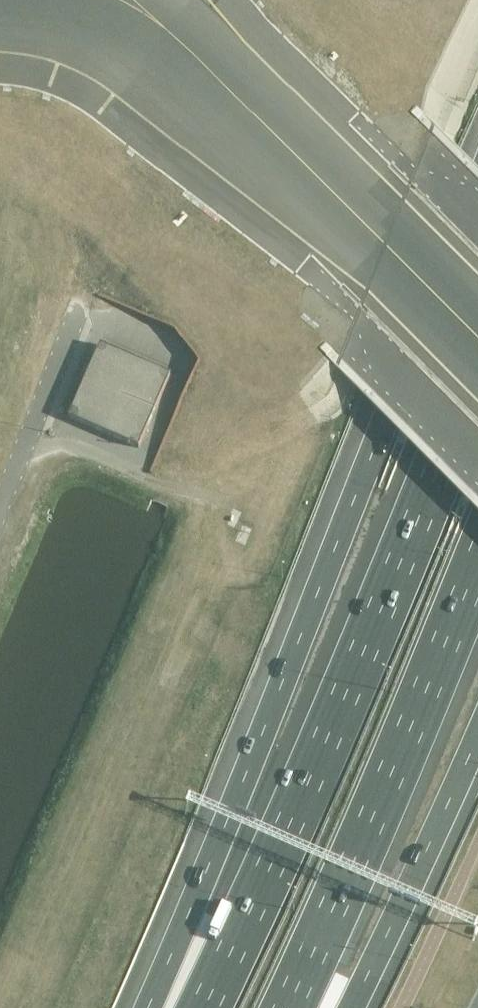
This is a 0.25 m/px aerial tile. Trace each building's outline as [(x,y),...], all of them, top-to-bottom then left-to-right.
[(101,345),(83,385),(69,417),(139,448),(171,375),(101,345)]
